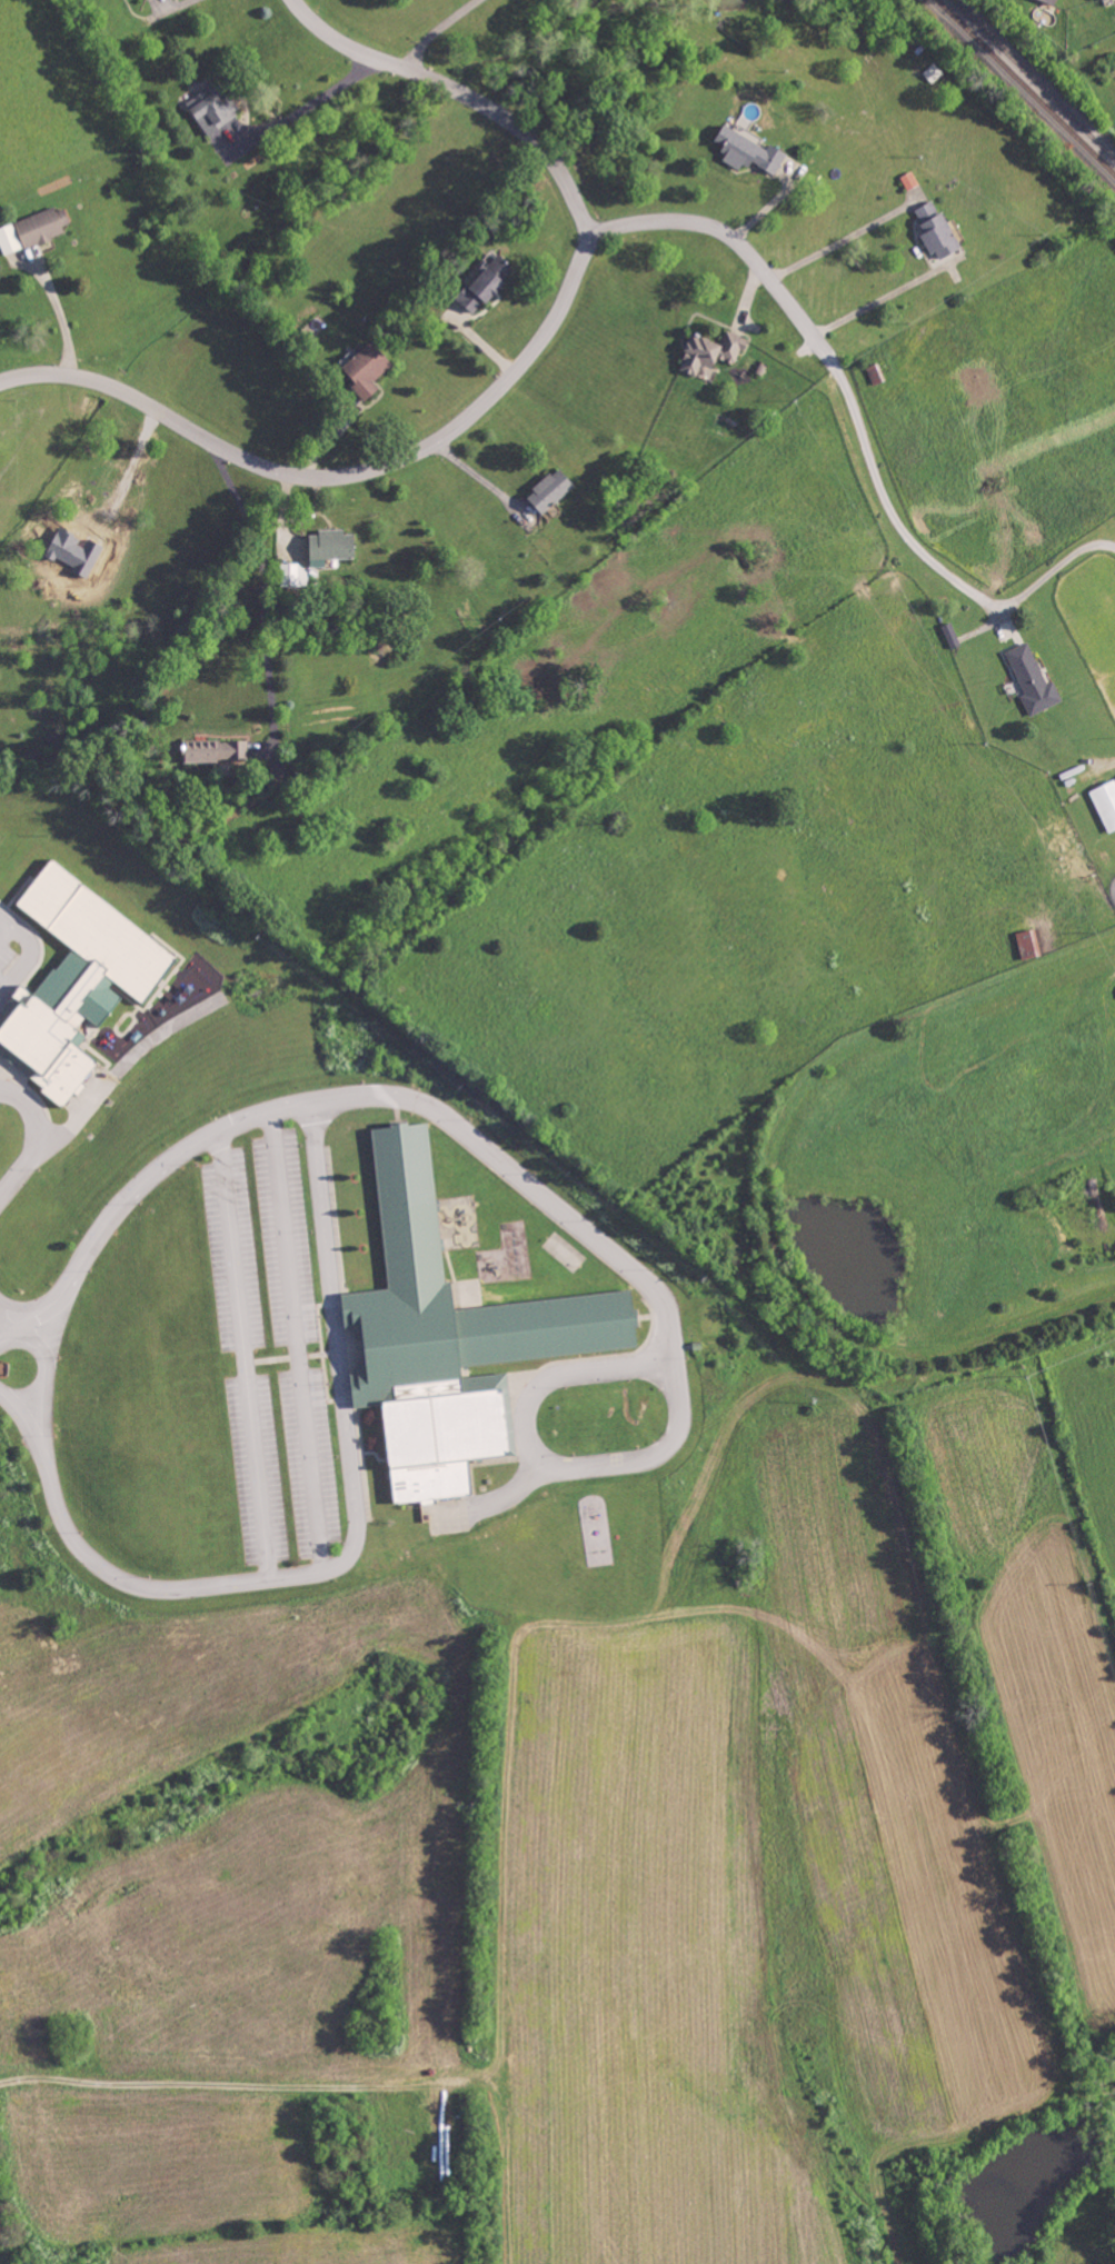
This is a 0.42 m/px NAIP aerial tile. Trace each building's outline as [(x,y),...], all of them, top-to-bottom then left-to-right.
[(242,114),(220,80),(188,102),(210,135),(242,114)] [(788,152),(771,144),(769,148),(726,125),(716,143),(730,150),(724,160),(745,172),(751,161),(776,174),(788,152)] [(901,177),(908,190),(920,184),(912,171),(901,177)] [(916,209),(927,233),(923,235),(932,254),(939,251),(942,259),(961,250),(939,199),(916,209)] [(16,221),(25,248),(67,233),(64,226),(72,223),(66,207),(57,210),(56,207),(16,221)] [(4,255),(23,249),(15,224),(0,228),(0,241),(4,255)] [(458,299),(476,313),(486,300),(490,303),(517,268),(498,253),(482,273),(483,274),(474,286),(470,283),(458,299)] [(736,364),(741,349),(746,350),(750,339),(727,330),(722,343),(694,333),(680,370),(699,376),(702,366),(715,371),(719,358),(736,364)] [(375,381),(395,364),(374,340),(340,370),(367,401),(381,388),(375,381)] [(546,515),(577,485),(560,467),(529,496),(546,515)] [(312,565),(327,565),(327,557),(357,556),(357,532),(346,533),(346,529),(311,530),(312,565)] [(952,647),(961,644),(952,621),(944,624),(952,647)] [(1054,679),(1047,682),(1030,641),(1007,650),(1026,694),(1023,695),(1031,715),(1064,701),(1054,679)] [(249,739),(184,739),(184,760),(249,760),(249,739)] [(1109,832),(1114,830),(1114,779),(1091,789),(1109,832)] [(53,859),(19,903),(74,944),(37,994),(25,986),(20,989),(22,990),(27,998),(0,1034),(0,1037),(31,1059),(37,1070),(31,1074),(42,1082),(49,1093),(66,1105),(72,1097),(76,1094),(101,1060),(86,1048),(82,1043),(89,1035),(79,1027),(88,1015),(100,1024),(107,1020),(124,996),(110,985),(115,978),(146,1002),(182,955),(53,859)] [(1018,932),(1023,957),(1042,953),(1037,927),(1018,932)] [(458,1308),(455,1282),(446,1278),(429,1120),(393,1124),(392,1126),(374,1128),(390,1288),(344,1293),(347,1327),(355,1326),(356,1334),(367,1339),(370,1362),(359,1363),(360,1373),(353,1374),(356,1407),(387,1403),(397,1503),(421,1500),(434,1506),(437,1498),(475,1494),(471,1458),(515,1454),(507,1372),(466,1376),(465,1365),(642,1346),(637,1289),(458,1308)]
